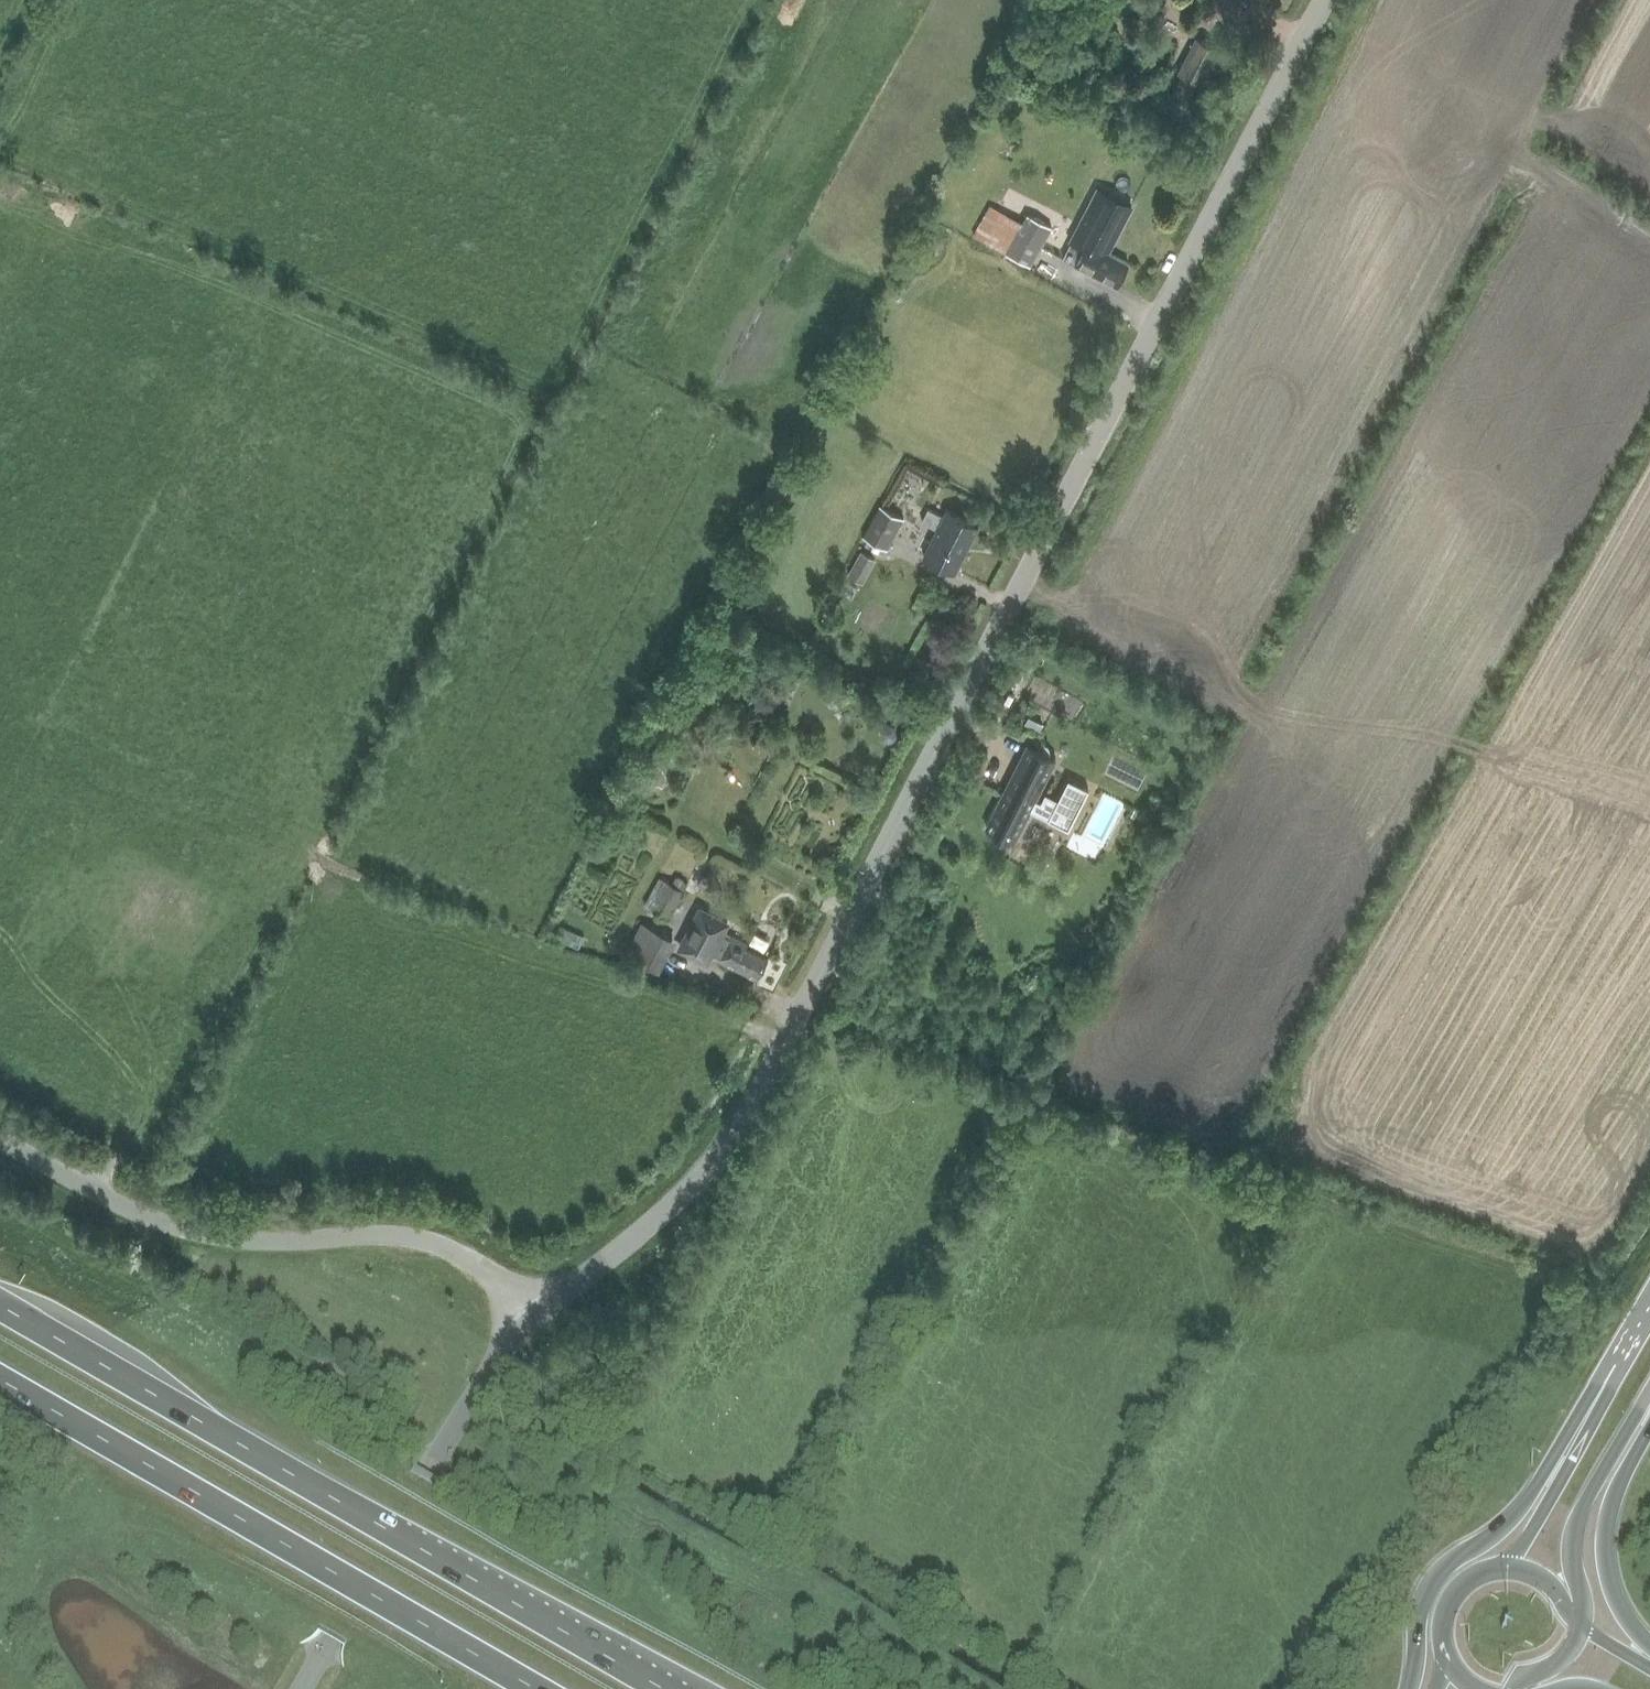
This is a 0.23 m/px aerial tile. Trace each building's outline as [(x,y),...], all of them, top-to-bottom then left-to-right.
[(1192,25),(1180,59),(1203,79),(1223,40),(1192,25)] [(991,204),(974,235),(1029,265),(1051,226),(1027,213),(1022,221),(991,204)] [(1116,285),(1128,262),(1107,251),(1109,247),(1089,237),(1084,247),(1072,241),(1064,257),(1076,264),(1116,285)] [(887,548),(903,517),(880,504),(863,535),(887,548)] [(955,571),(977,526),(946,510),(943,515),(929,508),(922,521),(937,528),(923,555),(955,571)] [(863,582),(875,559),(861,551),(848,574),(863,582)] [(851,599),(857,588),(845,582),(840,593),(851,599)] [(1032,640),(1022,659),(1029,662),(1039,643),(1032,640)] [(883,740),(888,743),(895,741),(898,735),(896,727),(890,724),(884,725),(880,731),(883,740)] [(986,827),(1013,841),(1056,758),(1028,744),(986,827)] [(670,919),(684,888),(688,880),(676,875),(673,882),(660,876),(645,908),(670,919)] [(729,939),(723,936),(730,922),(698,906),(677,948),(709,964),(715,951),(722,955),(719,960),(756,978),(758,974),(759,974),(768,957),(746,946),(749,942),(732,933),(729,939)] [(656,969),(672,937),(643,922),(626,954),(656,969)]
